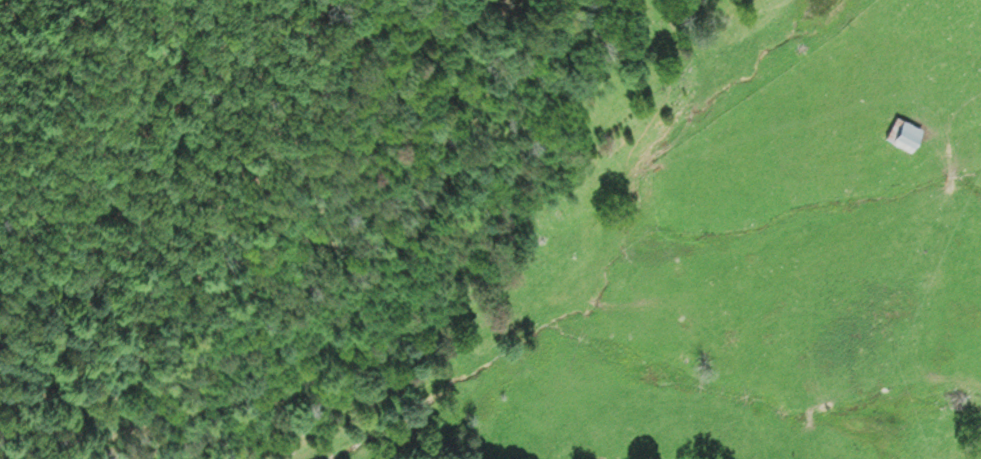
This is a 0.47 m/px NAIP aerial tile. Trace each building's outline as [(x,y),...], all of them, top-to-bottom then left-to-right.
[(886,138),(898,115),(924,128),(912,152),(886,138)]
